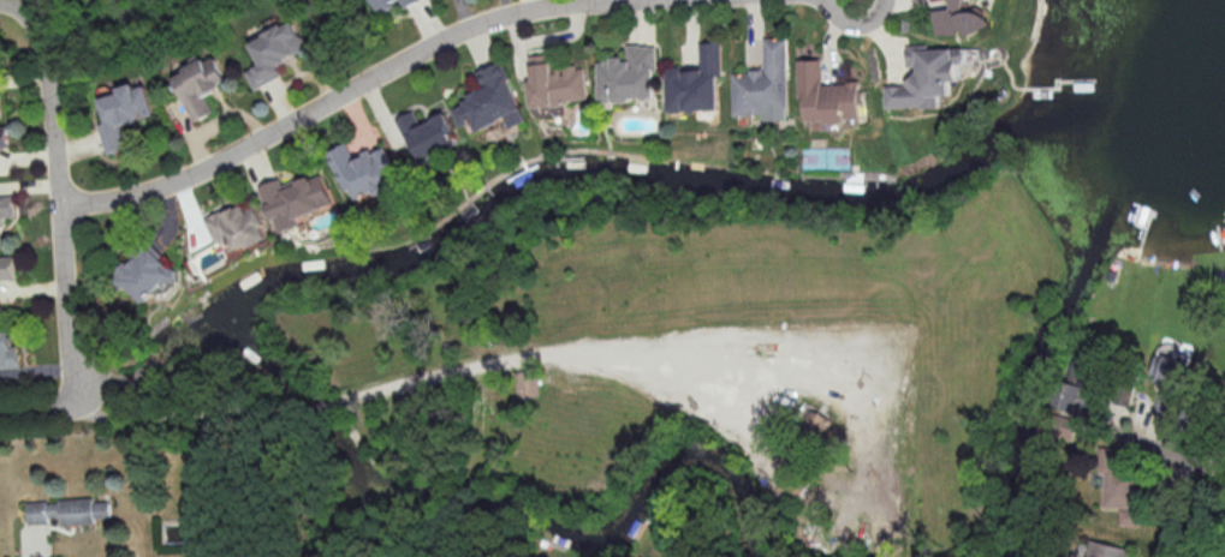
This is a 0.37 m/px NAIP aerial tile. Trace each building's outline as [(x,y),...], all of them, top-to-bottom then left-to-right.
[(379,12),(402,1),(404,6),(416,0),(372,0),(379,12)] [(949,9),(937,9),(936,32),(988,33),(988,11),(964,10),(964,0),(950,0),(949,9)] [(249,40),(259,64),(246,69),(254,88),(283,76),(278,62),(306,50),(294,21),(249,40)] [(737,114),(768,113),(768,120),(792,119),(789,36),(766,37),(767,69),(735,70),(737,114)] [(669,110),(723,109),(721,41),(702,41),(703,66),(668,67),(669,110)] [(598,59),(600,101),(658,99),(656,44),(627,45),(627,58),(598,59)] [(888,107),(941,106),(941,95),(952,94),(952,80),(959,80),(959,63),(965,63),(964,47),(929,48),(929,44),(909,44),(909,67),(916,67),(916,83),(888,84),(888,107)] [(214,111),(205,92),(227,82),(213,53),(172,73),(195,120),(214,111)] [(586,66),(553,69),(552,53),(531,54),(533,80),(529,80),(532,106),(589,101),(586,66)] [(800,59),(801,100),(809,99),(810,121),(816,121),(817,124),(865,122),(863,82),(826,83),(825,58),(800,59)] [(528,120),(502,60),(480,70),(488,89),(454,103),(464,126),(475,122),(479,130),(507,118),(511,127),(528,120)] [(106,153),(126,148),(120,124),(152,115),(145,84),(133,87),(132,82),(117,86),(119,91),(98,97),(104,121),(98,122),(106,153)] [(402,115),(419,160),(460,144),(447,108),(419,118),(416,110),(402,115)] [(8,125),(0,126),(0,147),(9,147),(8,125)] [(299,217),(336,203),(324,170),(284,185),(282,178),(262,185),(280,233),(302,225),(299,217)] [(13,197),(0,198),(0,244),(2,244),(2,216),(13,216),(13,197)] [(239,252),(271,235),(255,205),(247,208),(242,199),(206,218),(217,241),(230,234),(239,252)] [(146,305),(178,271),(148,243),(116,277),(146,305)] [(15,255),(0,256),(0,279),(16,279),(15,255)] [(20,366),(20,345),(11,345),(11,323),(0,324),(0,367),(20,366)] [(519,396),(541,395),(540,370),(518,370),(519,396)] [(1063,409),(1091,416),(1099,385),(1070,378),(1063,409)] [(827,439),(835,413),(806,404),(798,430),(827,439)] [(1120,524),(1144,525),(1145,494),(1134,494),(1136,464),(1103,463),(1102,472),(1106,472),(1104,508),(1121,508),(1120,524)] [(28,523),(50,522),(50,518),(62,518),(62,525),(97,523),(97,517),(113,517),(112,500),(96,501),(96,498),(28,500),(28,523)] [(167,542),(192,541),(190,519),(175,520),(176,529),(167,529),(167,542)] [(1091,539),(1088,556),(1134,556),(1136,549),(1091,539)]
